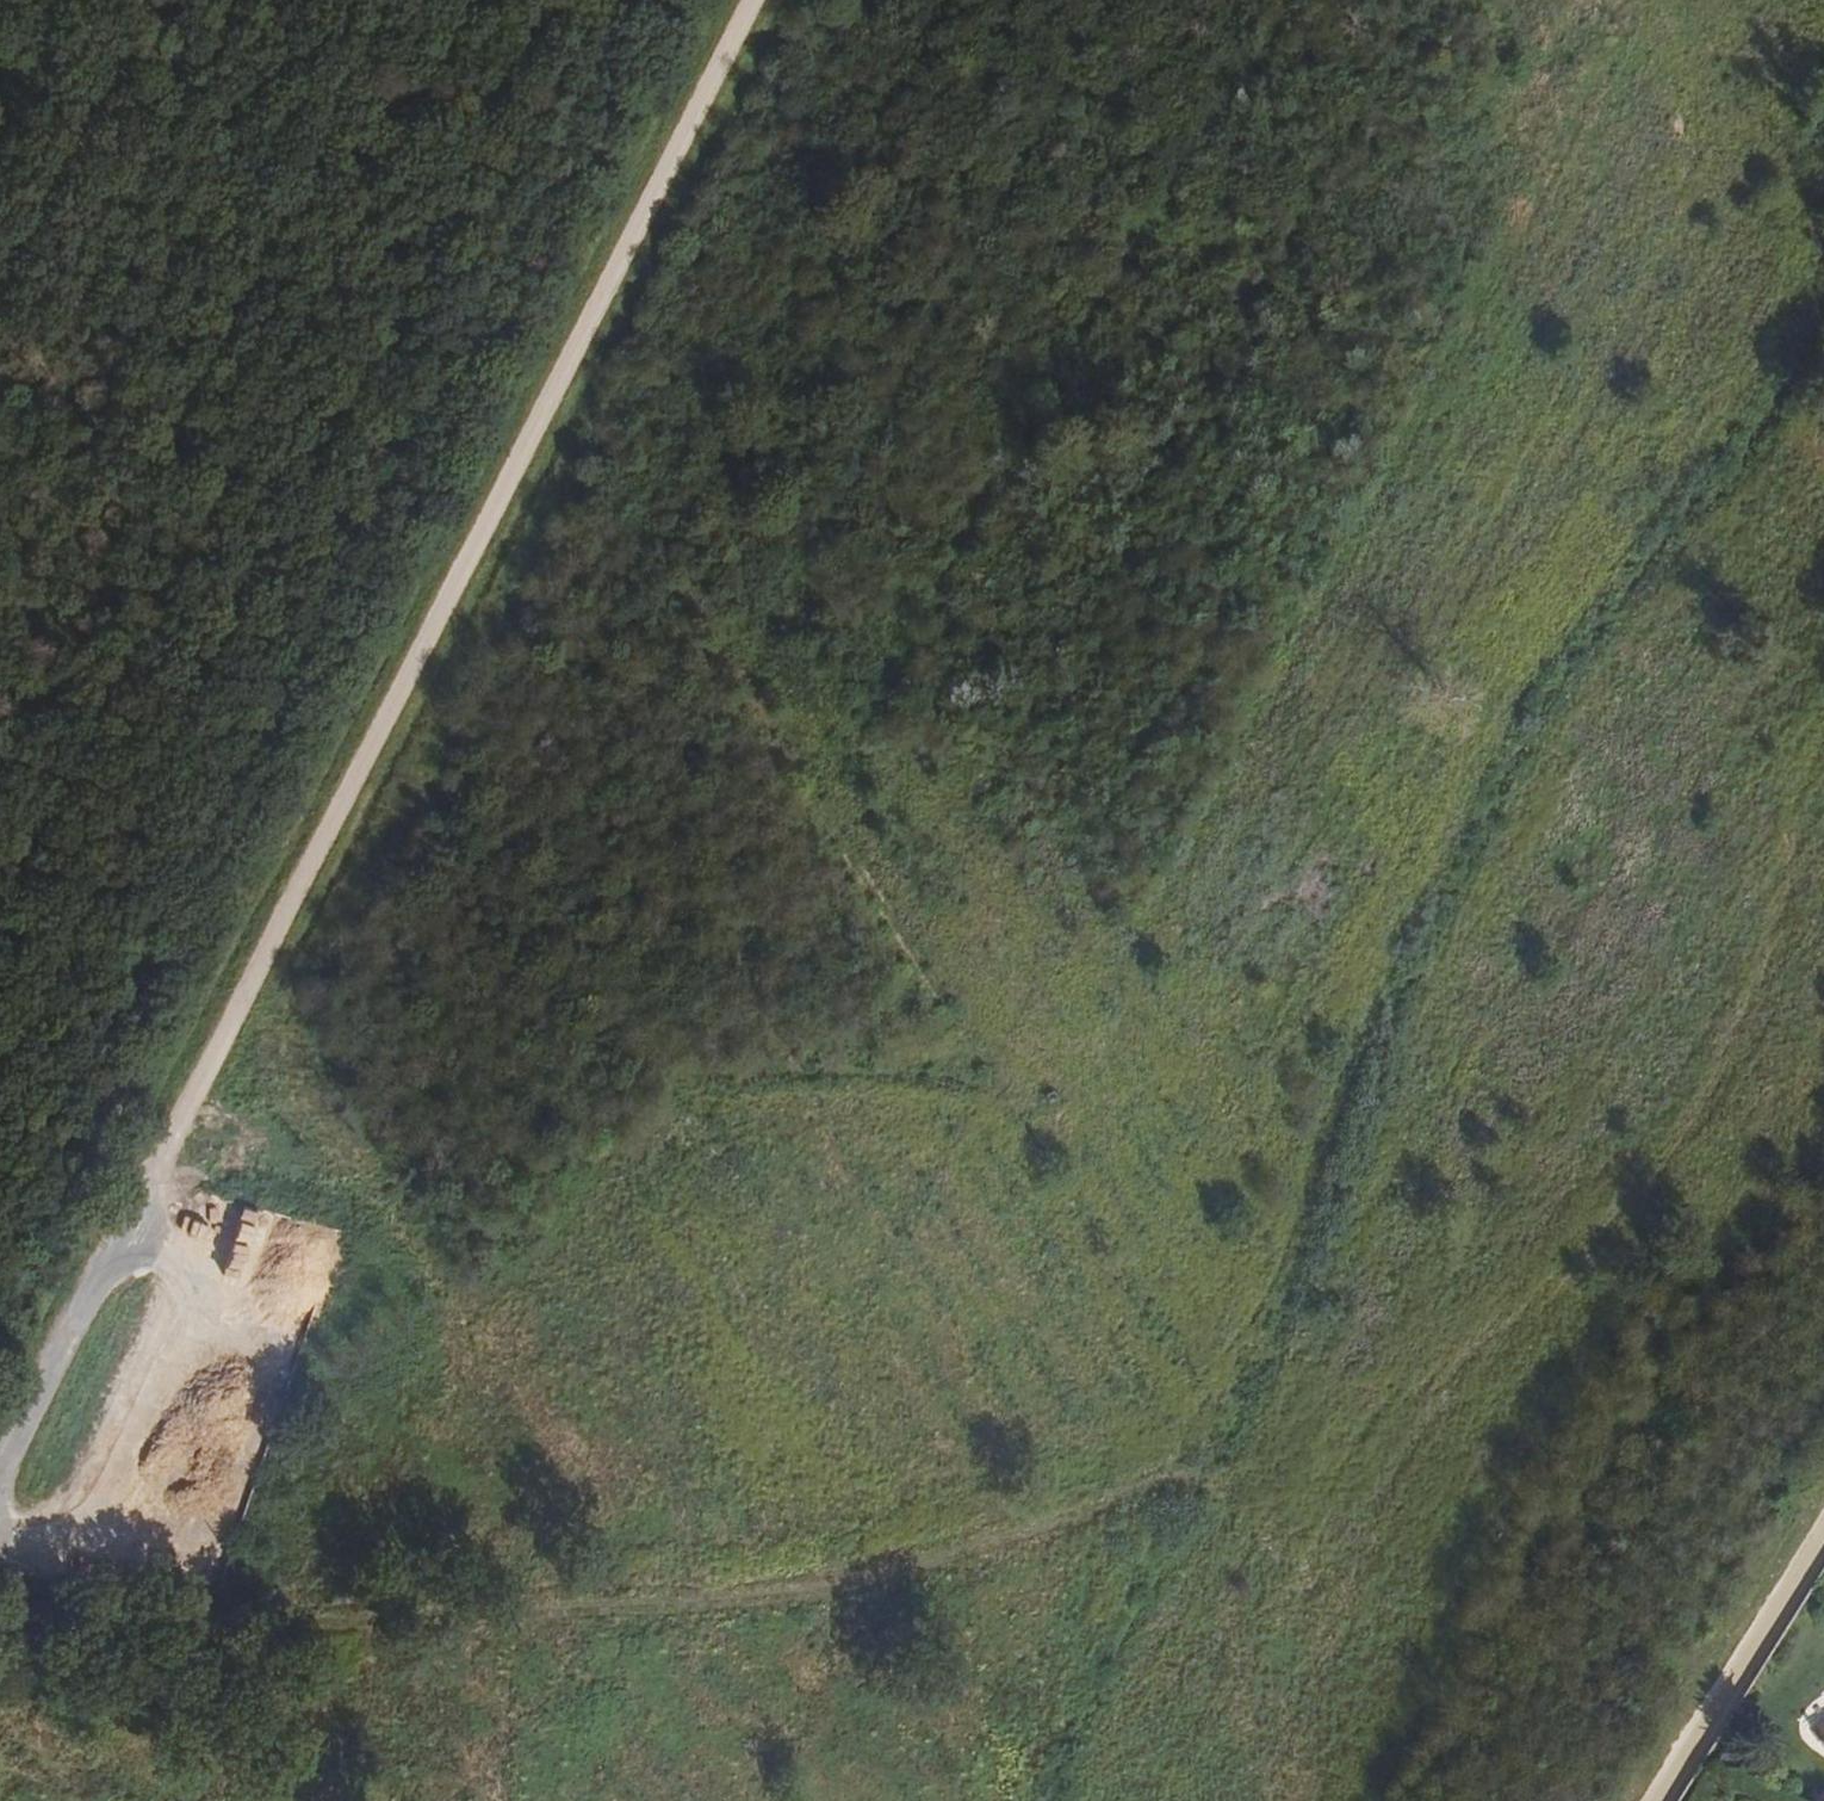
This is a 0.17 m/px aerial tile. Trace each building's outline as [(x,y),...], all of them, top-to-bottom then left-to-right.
[(1816,1731),(1823,1745),(1823,1726),(1816,1731)]
